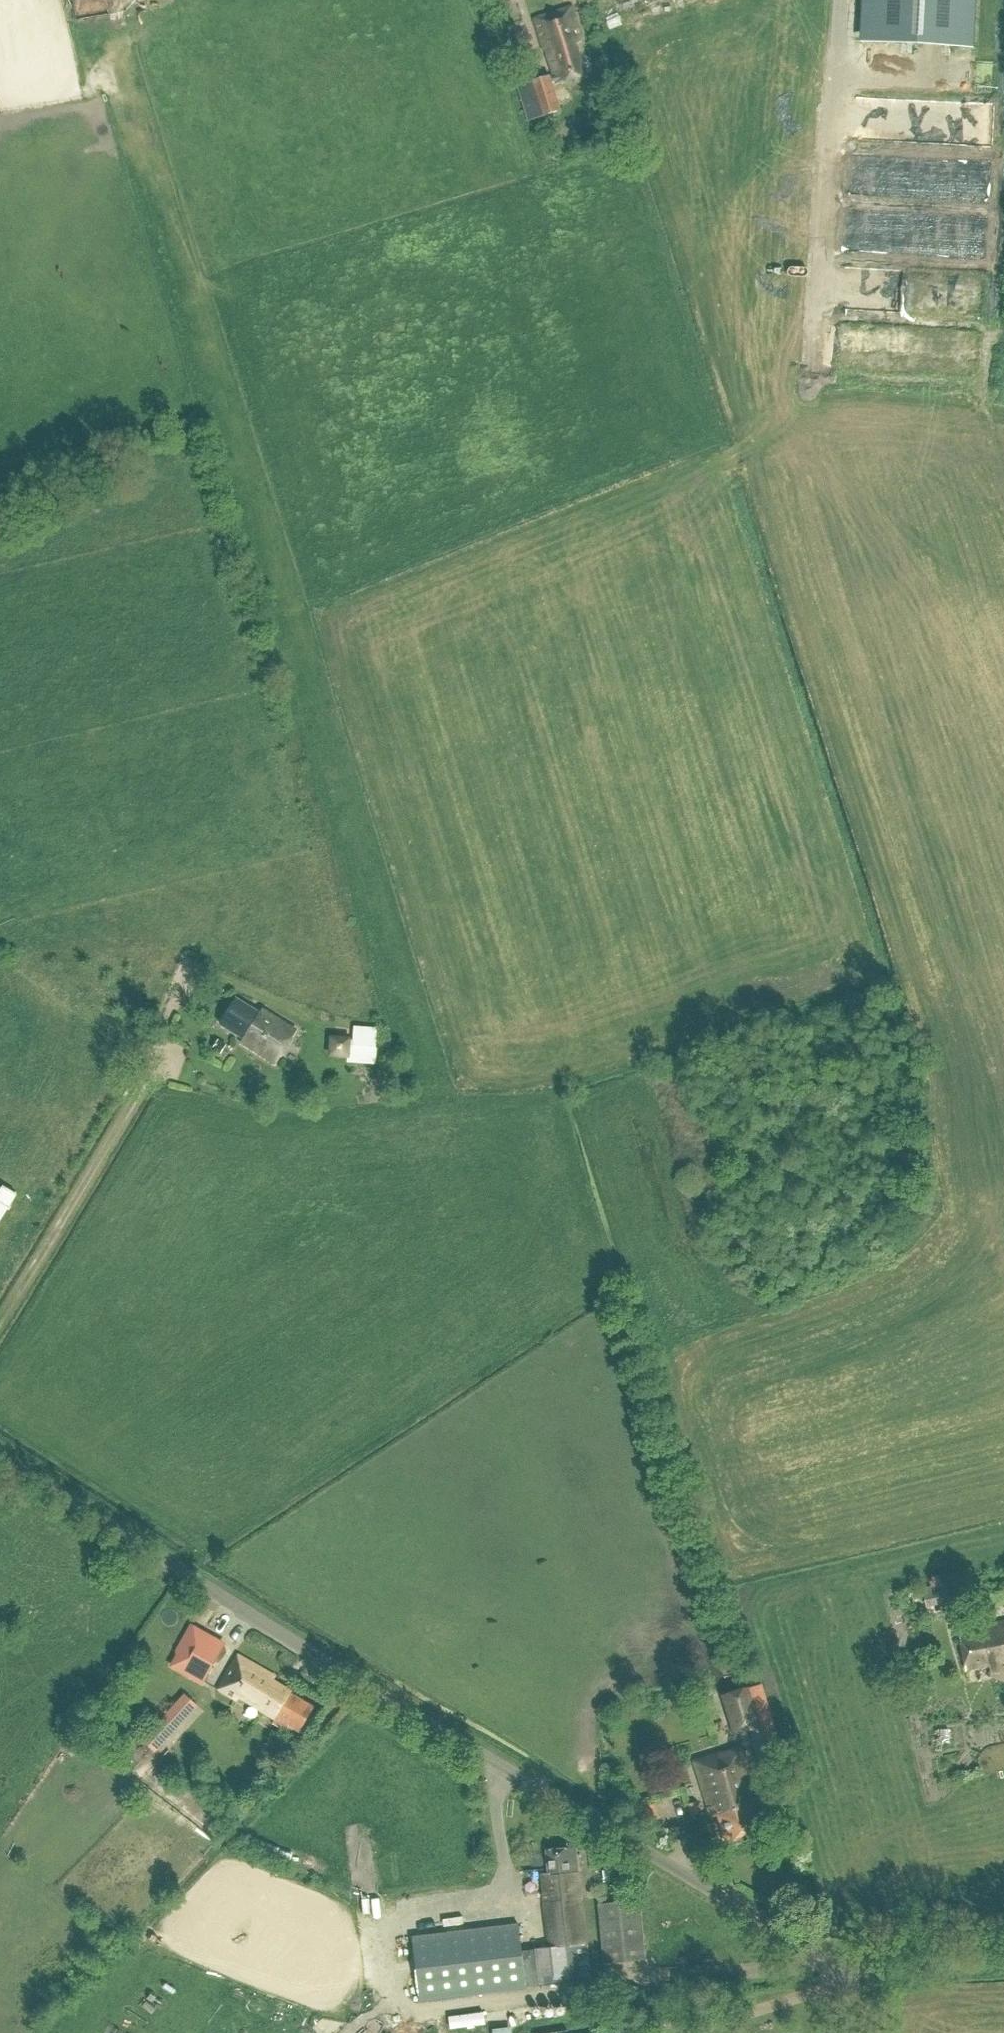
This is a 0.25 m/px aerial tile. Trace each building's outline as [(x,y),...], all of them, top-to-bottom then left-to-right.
[(864,45),(972,50),(974,0),(866,0),(864,45)] [(544,51),(547,50),(557,83),(585,75),(575,44),(582,40),(572,7),(535,19),(544,51)] [(560,111),(551,82),(549,76),(532,81),(533,87),(518,92),(527,121),(560,111)] [(898,162),(898,184),(942,183),(942,191),(983,190),(983,161),(898,162)] [(849,271),(936,279),(936,275),(957,276),(958,267),(850,258),(849,271)] [(235,998),(219,1024),(246,1041),(244,1044),(275,1063),(295,1030),(265,1011),(263,1015),(235,998)] [(377,1030),(354,1028),(352,1045),(349,1045),(350,1039),(331,1037),(330,1056),(348,1058),(347,1060),(373,1062),(375,1047),(377,1030)] [(986,1575),(969,1579),(971,1588),(988,1584),(986,1575)] [(950,1584),(923,1589),(925,1605),(953,1600),(950,1584)] [(982,1625),(983,1631),(960,1636),(966,1670),(990,1665),(991,1671),(1003,1669),(1002,1663),(1003,1662),(1003,1621),(982,1625)] [(206,1680),(226,1647),(204,1634),(184,1668),(206,1680)] [(299,1731),(313,1706),(290,1693),(291,1692),(272,1681),(275,1676),(238,1655),(218,1689),(256,1712),(258,1708),(274,1718),(272,1722),(285,1730),(288,1725),(299,1731)] [(762,1684),(723,1695),(735,1734),(750,1729),(758,1756),(781,1749),(762,1684)] [(183,1693),(141,1740),(151,1749),(193,1702),(183,1693)] [(726,1841),(760,1830),(747,1789),(753,1787),(741,1746),(694,1761),(711,1817),(718,1815),(726,1841)] [(695,1801),(687,1804),(691,1816),(699,1814),(695,1801)] [(351,1823),(362,1894),(384,1891),(373,1820),(351,1823)] [(420,2000),(589,1979),(576,1847),(546,1850),(548,1873),(542,1874),(543,1888),(550,1948),(522,1951),(518,1924),(412,1937),(420,2000)] [(639,1887),(643,1882),(634,1877),(631,1882),(639,1887)] [(639,1900),(598,1904),(604,1963),(645,1959),(639,1900)] [(452,2032),(464,2027),(459,2017),(438,2026),(441,2032),(453,2032),(452,2032)]
